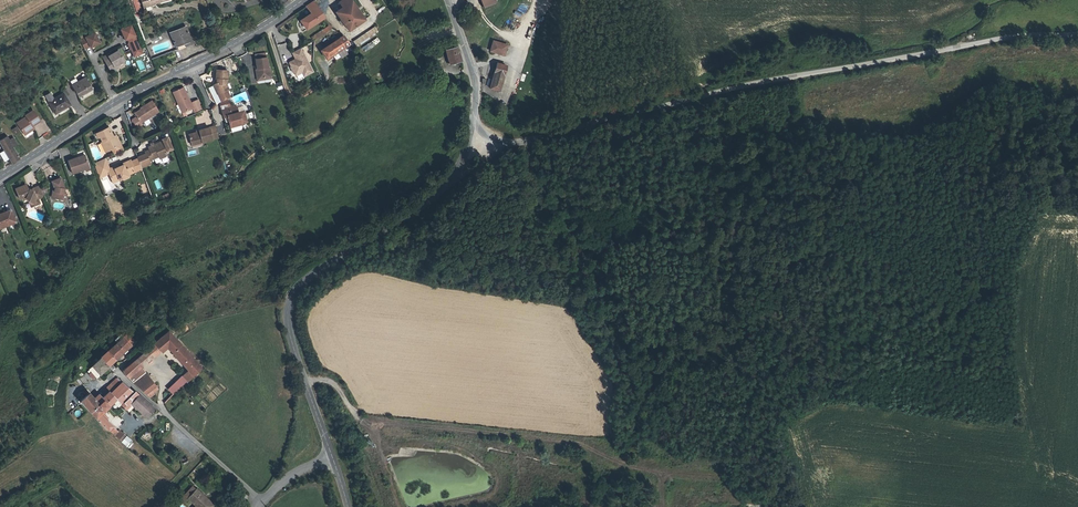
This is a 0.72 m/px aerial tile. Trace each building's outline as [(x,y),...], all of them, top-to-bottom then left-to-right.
[(138,0),(133,0),(136,12),(141,10),(138,0)] [(342,0),(339,2),(342,8),(336,12),(341,20),(339,21),(341,24),(343,23),(348,30),(364,19),(351,0),(342,0)] [(484,8),(497,2),(496,0),(481,0),(484,8)] [(324,17),(313,1),(306,6),(311,14),(300,20),(306,29),(324,17)] [(332,29),(330,25),(311,37),(314,41),(314,40),(325,33),(332,29)] [(133,55),(142,51),(131,26),(121,30),(125,40),(128,39),(129,42),(128,44),(130,49),(131,49),(133,55)] [(170,33),(177,49),(192,43),(186,27),(170,33)] [(375,27),(353,41),(357,47),(376,34),(375,33),(378,31),(375,27)] [(80,41),(84,49),(90,46),(91,48),(100,43),(95,33),(86,37),(86,38),(80,41)] [(349,44),(344,35),(321,51),(326,59),(332,55),(336,61),(352,50),(349,44)] [(312,72),(301,48),(292,53),(295,59),(296,60),(294,61),(294,60),(289,62),(291,67),(290,67),(293,72),(294,72),(300,69),(302,72),(304,76),(312,72)] [(510,52),(495,48),(493,58),(507,62),(510,52)] [(111,71),(116,68),(114,66),(117,64),(124,60),(118,50),(111,54),(110,53),(103,57),(111,71)] [(255,55),(257,69),(258,79),(269,77),(268,68),(266,53),(255,55)] [(456,53),(447,55),(451,71),(462,68),(460,59),(458,60),(456,53)] [(141,59),(136,61),(140,71),(145,68),(141,59)] [(258,79),(257,69),(255,70),(257,80),(271,78),(269,67),(268,68),(269,77),(258,79)] [(218,94),(221,101),(227,99),(230,97),(227,91),(227,90),(224,84),(226,83),(227,70),(216,70),(215,79),(217,79),(216,83),(213,85),(217,94),(218,94)] [(492,95),(501,98),(508,72),(498,70),(492,95)] [(200,76),(203,83),(209,80),(206,73),(200,76)] [(86,77),(72,85),(79,97),(93,89),(86,77)] [(173,92),(178,104),(180,103),(184,112),(185,111),(192,108),(195,112),(202,108),(198,99),(190,103),(184,87),(173,92)] [(55,114),(70,105),(63,93),(48,102),(55,114)] [(227,99),(221,101),(219,102),(221,108),(229,106),(228,103),(227,99)] [(140,112),(135,115),(137,116),(132,120),(137,128),(142,124),(141,123),(159,112),(152,101),(141,108),(140,109),(140,112)] [(224,118),(224,117),(227,117),(229,121),(230,127),(247,122),(244,111),(236,113),(234,105),(232,106),(231,102),(228,103),(229,106),(221,108),(224,118)] [(178,116),(174,103),(169,105),(168,103),(166,103),(171,118),(178,116)] [(17,123),(23,133),(33,126),(32,125),(40,120),(33,111),(26,116),(26,117),(17,123)] [(33,126),(23,133),(26,137),(32,133),(31,131),(34,129),(33,126)] [(215,126),(209,127),(212,140),(218,138),(215,126)] [(111,149),(114,154),(122,151),(117,140),(116,140),(114,136),(113,136),(109,127),(97,132),(100,137),(102,142),(103,141),(107,151),(111,149)] [(191,145),(212,140),(209,127),(199,130),(199,132),(189,134),(191,145)] [(117,140),(122,151),(123,150),(116,135),(114,136),(116,140),(117,140)] [(12,163),(19,159),(13,148),(13,147),(12,146),(17,145),(15,139),(9,139),(7,136),(0,140),(0,143),(4,150),(9,158),(12,163)] [(146,154),(137,157),(138,158),(141,167),(150,164),(149,160),(154,158),(153,157),(158,155),(158,156),(159,157),(161,158),(165,156),(166,153),(166,152),(172,149),(167,137),(162,139),(162,141),(154,145),(151,146),(148,147),(149,150),(145,152),(146,154)] [(4,150),(0,153),(0,154),(4,161),(9,158),(4,150)] [(72,173),(85,169),(89,167),(85,156),(79,158),(79,157),(68,161),(72,173)] [(138,158),(131,162),(135,171),(141,168),(141,167),(138,158)] [(103,159),(94,163),(98,176),(102,175),(102,176),(109,174),(112,181),(118,178),(119,180),(128,176),(128,175),(135,171),(131,162),(130,160),(122,164),(123,165),(119,167),(114,169),(114,167),(109,169),(106,162),(105,163),(103,159)] [(51,181),(53,187),(55,187),(53,198),(65,200),(67,194),(64,193),(65,189),(60,178),(51,181)] [(101,181),(106,192),(112,189),(107,178),(101,181)] [(29,201),(33,203),(34,205),(40,203),(38,198),(43,196),(42,193),(40,189),(39,186),(30,190),(27,188),(26,185),(16,189),(20,199),(22,198),(23,200),(26,199),(29,200),(29,201)] [(10,210),(0,214),(0,228),(15,222),(10,210)] [(166,346),(190,373),(184,378),(188,382),(201,370),(168,333),(160,340),(159,342),(150,349),(154,353),(156,351),(158,353),(166,346)] [(116,360),(135,343),(128,335),(108,352),(116,360)] [(149,350),(124,371),(126,376),(129,380),(130,380),(156,357),(149,350)] [(108,352),(93,367),(100,375),(116,360),(108,352)] [(133,384),(151,399),(155,396),(154,394),(158,390),(145,374),(133,384)] [(113,390),(104,397),(101,395),(95,399),(90,394),(81,402),(92,414),(100,407),(106,412),(118,400),(130,388),(125,384),(118,377),(108,385),(113,390)] [(130,388),(118,400),(128,409),(134,403),(140,397),(134,392),(133,392),(130,388)] [(134,403),(148,417),(155,410),(140,397),(134,403)] [(199,402),(204,408),(210,403),(205,397),(199,402)] [(94,417),(123,443),(128,438),(122,433),(120,433),(102,415),(106,412),(100,407),(92,414),(94,417)] [(196,490),(187,499),(196,506),(214,506),(196,490)]
